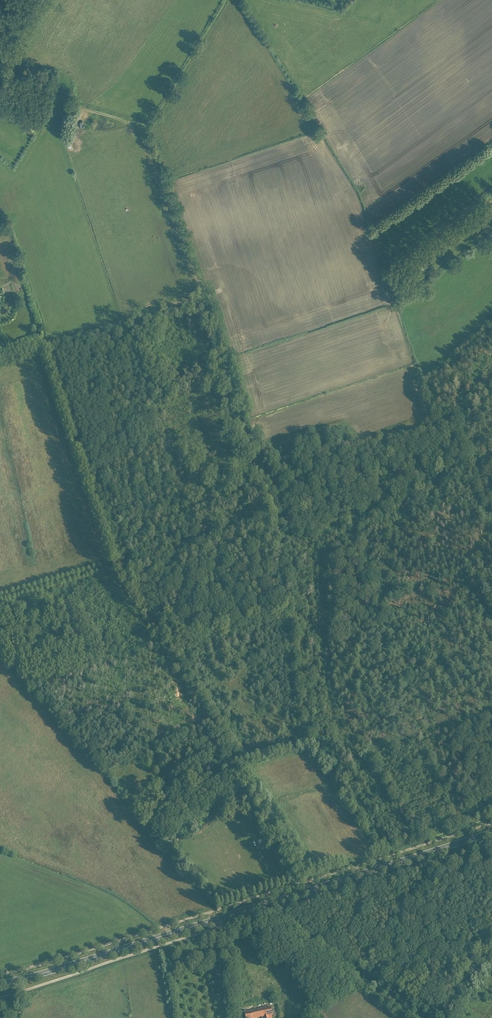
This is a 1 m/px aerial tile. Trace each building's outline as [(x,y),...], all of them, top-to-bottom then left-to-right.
[(420,265),(423,271),(428,268),(424,262),(420,265)] [(269,835),(264,838),(261,840),(264,847),(271,843),(272,844),(273,843),(269,835)] [(272,1011),(271,1006),(244,1012),(246,1017),(258,1017),(264,1017),(272,1017),(271,1015),(273,1015),(272,1011)]
